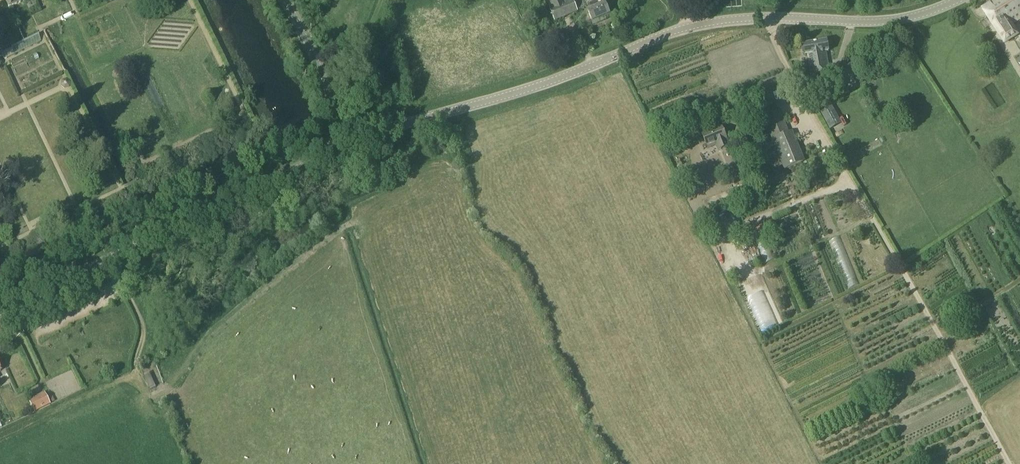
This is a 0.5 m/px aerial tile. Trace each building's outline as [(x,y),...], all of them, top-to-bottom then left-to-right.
[(8,8),(28,0),(5,0),(8,8)] [(564,0),(545,0),(554,22),(588,7),(587,4),(598,0),(569,0),(565,2),(564,0)] [(1004,43),(1018,34),(1012,24),(1019,19),(1019,0),(997,0),(983,9),(1004,43)] [(592,22),(610,14),(605,4),(588,11),(592,22)] [(10,47),(14,54),(41,40),(38,34),(10,47)] [(803,45),(805,56),(807,55),(810,75),(829,72),(826,52),(829,52),(827,41),(803,45)] [(842,72),(843,78),(855,76),(854,69),(842,72)] [(72,85),(66,89),(71,95),(77,90),(72,85)] [(820,113),(829,129),(839,124),(830,108),(820,113)] [(763,118),(784,170),(801,163),(798,155),(797,156),(794,149),(795,149),(780,111),(763,118)] [(701,134),(707,149),(720,144),(722,149),(729,146),(727,141),(721,126),(701,134)] [(361,169),(363,174),(373,170),(371,164),(361,169)] [(732,192),(735,200),(748,195),(745,187),(732,192)] [(743,233),(747,243),(765,236),(760,226),(743,233)] [(111,301),(119,298),(117,293),(109,295),(111,301)] [(30,402),(35,412),(51,404),(46,394),(30,402)]
